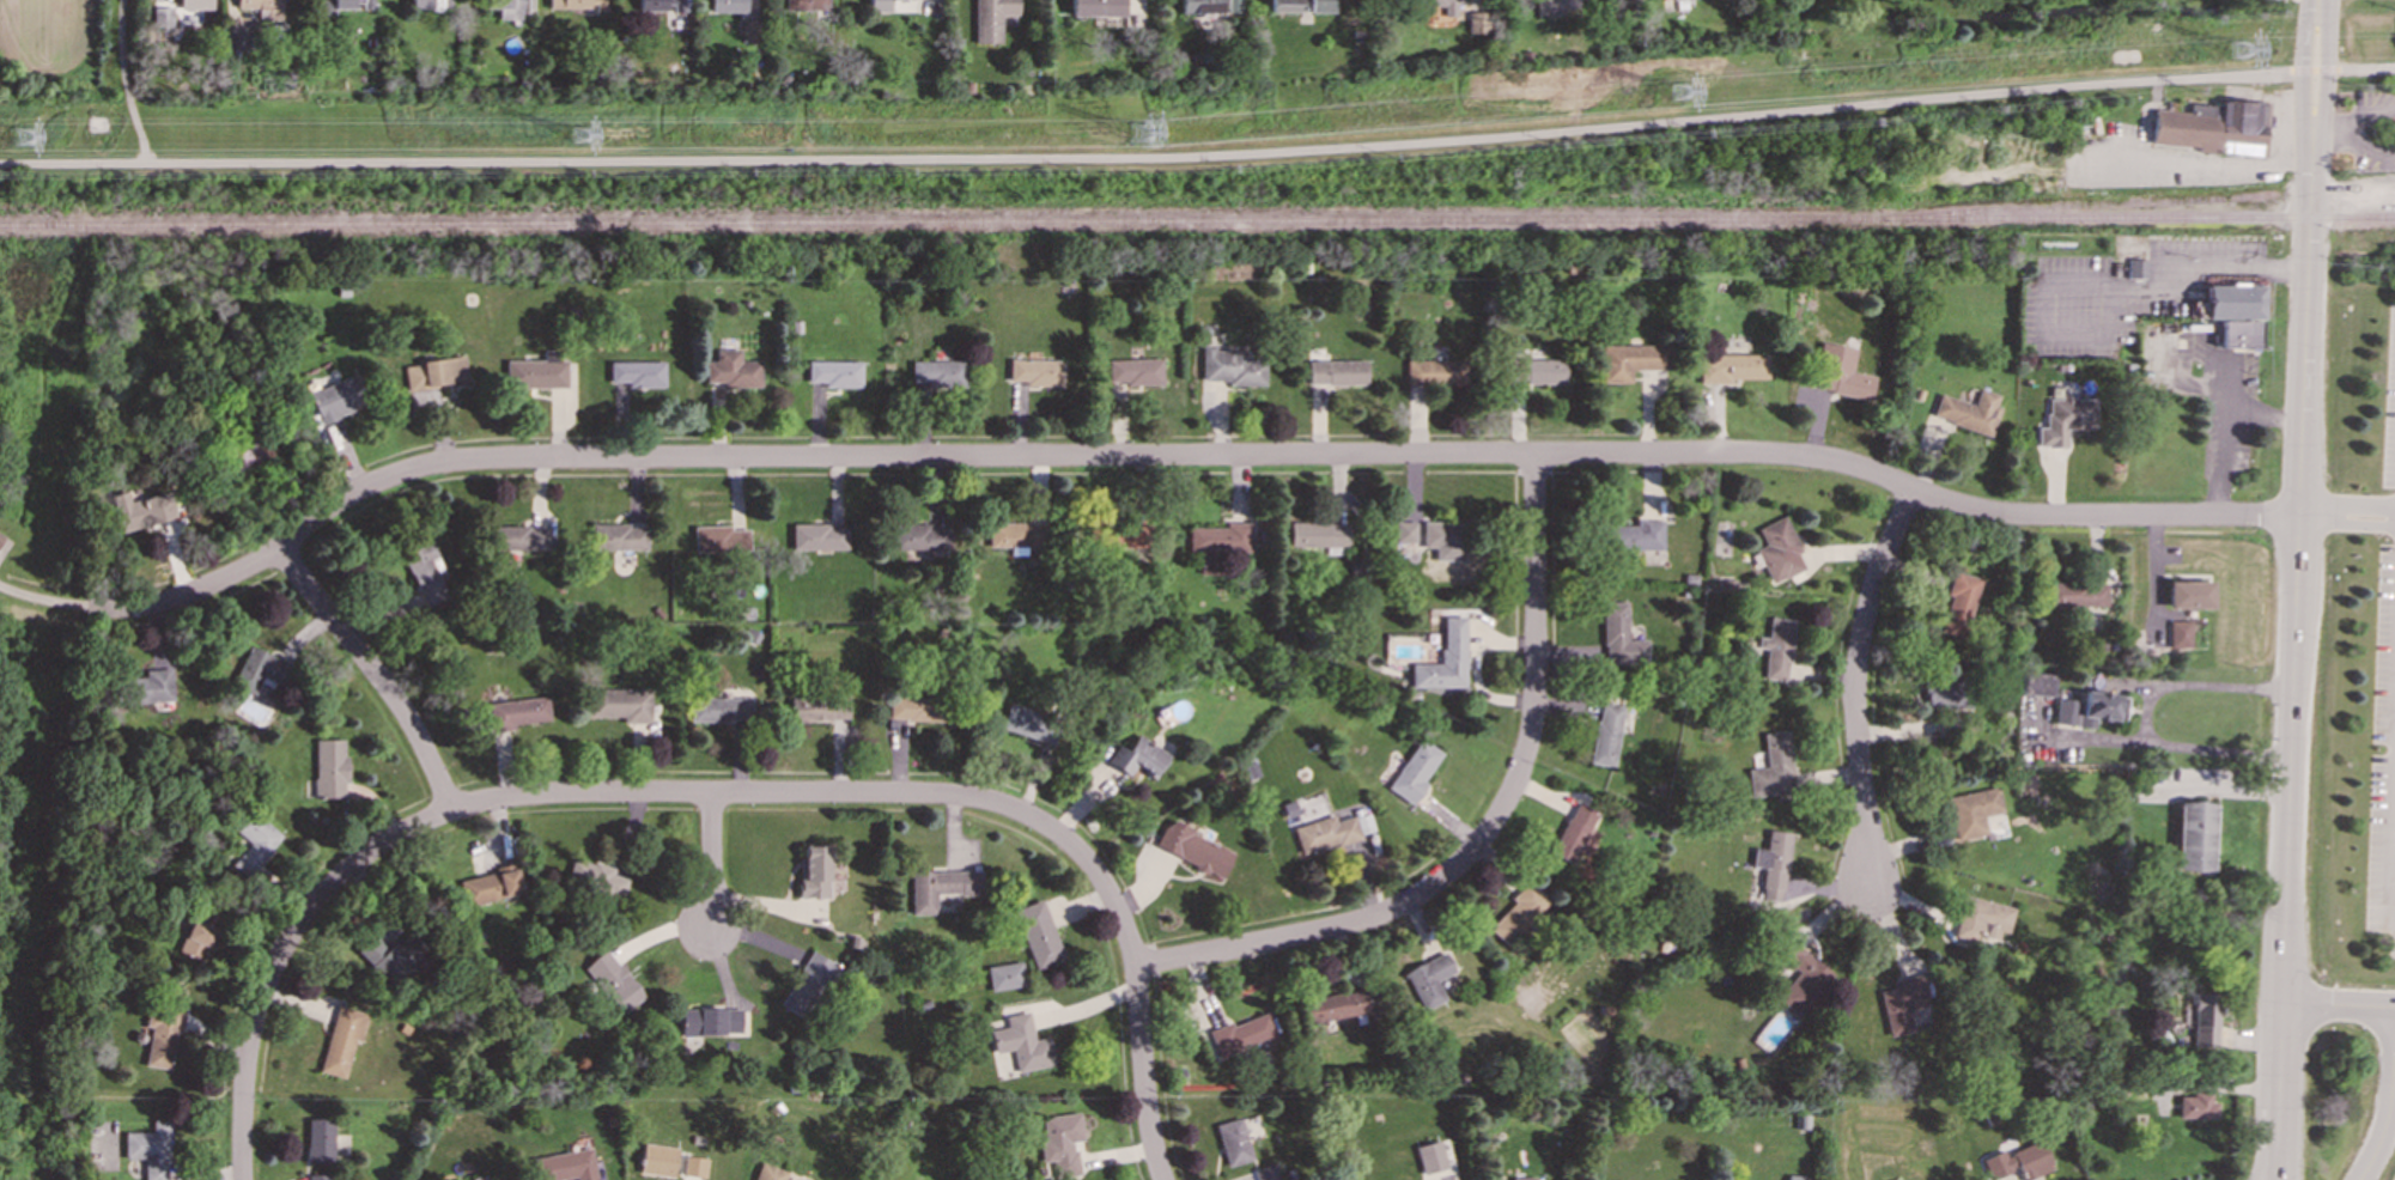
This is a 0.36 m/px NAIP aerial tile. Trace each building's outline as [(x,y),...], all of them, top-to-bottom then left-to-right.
[(180,10),(212,10),(212,0),(180,0),(180,10)] [(257,8),(257,19),(281,19),(281,0),(236,0),(236,8),(257,8)] [(317,0),(317,14),(334,14),(334,7),(363,6),(363,10),(373,10),(373,0),(333,0),(317,0)] [(411,7),(450,8),(450,0),(411,0),(411,7)] [(521,12),(531,11),(531,0),(491,0),(492,8),(498,8),(498,20),(521,19),(521,12)] [(592,12),(608,12),(607,0),(549,0),(549,10),(592,8),(592,12)] [(685,11),(685,0),(638,0),(638,11),(685,11)] [(746,13),(746,0),(711,0),(711,12),(746,13)] [(828,11),(828,0),(785,0),(785,10),(828,11)] [(890,0),(869,0),(869,12),(889,12),(890,0)] [(974,43),(1001,44),(1001,16),(1019,16),(1019,0),(974,0),(974,43)] [(1124,17),(1125,0),(1070,0),(1070,16),(1124,17)] [(1222,0),(1180,0),(1180,13),(1222,12),(1222,0)] [(1240,0),(1227,0),(1228,12),(1240,12),(1240,0)] [(1332,13),(1333,0),(1270,0),(1270,12),(1332,13)] [(1424,6),(1443,6),(1443,18),(1454,18),(1454,5),(1464,5),(1464,0),(1424,0),(1424,6)] [(1536,16),(1593,8),(1592,0),(1533,0),(1536,16)] [(172,26),(172,7),(152,8),(153,28),(172,26)] [(1469,34),(1495,34),(1496,12),(1469,12),(1469,34)] [(741,41),(755,41),(756,20),(742,20),(741,41)] [(248,30),(227,29),(227,49),(248,50),(248,30)] [(2154,109),(2151,144),(2266,156),(2271,102),(2220,97),(2220,104),(2190,102),(2189,112),(2154,109)] [(2125,516),(2125,501),(2126,365),(2008,366),(2011,235),(2308,237),(2306,269),(2297,517),(2125,516)] [(1855,348),(1819,342),(1811,389),(1870,399),(1874,376),(1852,372),(1855,348)] [(1200,381),(1226,381),(1226,385),(1264,385),(1264,358),(1252,358),(1252,351),(1214,351),(1214,343),(1202,343),(1200,381)] [(1601,346),(1603,383),(1631,383),(1631,370),(1668,369),(1668,345),(1601,346)] [(566,388),(566,360),(563,360),(563,349),(542,349),(542,360),(505,360),(505,389),(566,388)] [(760,360),(740,360),(740,349),(715,349),(715,361),(705,361),(705,383),(723,383),(723,388),(760,387),(760,360)] [(1768,354),(1700,354),(1700,384),(1732,384),(1732,379),(1768,379),(1768,354)] [(467,383),(464,357),(403,364),(406,390),(467,383)] [(1107,385),(1162,384),(1161,358),(1107,360),(1107,385)] [(1062,360),(1008,359),(1008,381),(1023,381),(1023,387),(1060,387),(1062,360)] [(1406,359),(1406,384),(1467,385),(1467,360),(1406,359)] [(1566,383),(1566,359),(1512,360),(1512,384),(1566,383)] [(1367,384),(1366,360),(1308,361),(1308,385),(1367,384)] [(664,361),(608,361),(609,384),(627,383),(627,388),(664,388),(664,361)] [(862,361),(807,361),(807,382),(822,383),(822,387),(861,388),(862,361)] [(320,422),(367,406),(357,375),(309,391),(320,422)] [(2095,399),(2072,399),(2072,394),(2060,394),(2060,387),(2047,388),(2048,427),(2036,427),(2036,448),(2068,448),(2068,430),(2095,430),(2095,399)] [(1999,394),(1978,388),(1974,405),(1939,394),(1932,418),(1990,436),(1999,407),(1995,406),(1999,394)] [(168,491),(139,499),(136,488),(110,495),(120,531),(175,517),(168,491)] [(1804,568),(1797,553),(1800,552),(1785,516),(1757,529),(1764,545),(1755,549),(1770,584),(1804,568)] [(1664,521),(1635,519),(1635,525),(1606,525),(1606,549),(1662,551),(1664,521)] [(1189,528),(1189,551),(1200,551),(1199,574),(1222,574),(1222,554),(1250,555),(1250,523),(1226,522),(1226,528),(1189,528)] [(1289,547),(1347,547),(1347,523),(1289,522),(1289,547)] [(1416,522),(1394,522),(1396,542),(1416,542),(1416,522)] [(1437,558),(1461,558),(1463,522),(1423,522),(1422,547),(1437,547),(1437,558)] [(591,524),(592,551),(648,549),(646,523),(591,524)] [(1009,555),(1026,555),(1026,547),(1043,547),(1043,523),(989,523),(989,547),(1009,547),(1009,555)] [(847,548),(847,524),(791,525),(792,549),(847,548)] [(948,525),(893,524),(893,552),(948,552),(948,525)] [(547,525),(487,527),(488,552),(548,549),(547,525)] [(748,529),(731,530),(731,525),(693,527),(694,553),(749,552),(748,529)] [(1106,529),(1106,547),(1142,546),(1142,528),(1106,529)] [(424,607),(446,598),(437,573),(443,571),(431,541),(403,552),(424,607)] [(1981,578),(1953,571),(1947,596),(1950,596),(1940,632),(1964,638),(1981,578)] [(2169,608),(2213,608),(2213,580),(2168,582),(2169,608)] [(2107,607),(2108,584),(2046,583),(2046,606),(2107,607)] [(1647,639),(1628,640),(1627,602),(1601,602),(1604,664),(1647,663),(1647,639)] [(1411,663),(1411,688),(1465,687),(1464,616),(1441,616),(1442,663),(1411,663)] [(1793,620),(1769,618),(1768,638),(1757,637),(1757,649),(1765,650),(1763,679),(1787,681),(1793,620)] [(2192,620),(2169,620),(2170,646),(2192,646),(2192,620)] [(231,683),(253,694),(261,676),(279,685),(288,664),(249,645),(231,683)] [(172,701),(171,669),(145,669),(145,677),(128,679),(129,704),(172,701)] [(2024,695),(2054,695),(2055,674),(2025,673),(2024,695)] [(1962,680),(1925,681),(1926,708),(1963,707),(1962,680)] [(650,689),(588,688),(588,717),(622,717),(622,723),(632,723),(631,744),(645,744),(645,737),(658,737),(658,705),(650,705),(650,689)] [(2056,699),(2055,725),(2093,728),(2093,719),(2123,722),(2126,694),(2083,692),(2083,700),(2056,699)] [(551,723),(547,697),(486,704),(490,730),(551,723)] [(849,719),(847,697),(790,699),(791,722),(849,719)] [(889,719),(943,720),(943,698),(889,697),(889,719)] [(749,698),(689,698),(689,722),(749,722),(749,698)] [(1623,706),(1599,702),(1589,764),(1612,767),(1623,706)] [(1001,730),(1053,744),(1060,719),(1008,704),(1001,730)] [(1762,734),(1767,767),(1746,770),(1750,797),(1793,792),(1786,731),(1762,734)] [(1169,755),(1137,734),(1126,750),(1118,746),(1107,761),(1129,775),(1136,766),(1154,778),(1169,755)] [(1443,754),(1420,738),(1386,787),(1410,804),(1443,754)] [(315,740),(314,797),(345,797),(345,740),(315,740)] [(2002,811),(1998,786),(1944,797),(1952,841),(1987,835),(1983,816),(2002,811)] [(2214,802),(2178,801),(2176,871),(2212,871),(2214,802)] [(1595,810),(1573,802),(1551,854),(1574,863),(1595,810)] [(249,880),(282,837),(249,810),(233,829),(249,841),(231,865),(249,880)] [(1293,827),(1301,856),(1373,833),(1367,811),(1335,822),(1332,815),(1293,827)] [(1235,851),(1167,821),(1155,850),(1222,880),(1235,851)] [(1783,901),(1789,832),(1768,831),(1765,850),(1753,848),(1751,866),(1762,868),(1759,899),(1783,901)] [(801,898),(829,898),(831,846),(802,846),(801,898)] [(627,878),(612,875),(614,868),(572,858),(566,884),(622,898),(627,878)] [(515,863),(494,868),(496,872),(458,881),(463,906),(521,894),(515,863)] [(912,914),(936,914),(936,894),(981,895),(981,871),(912,870),(912,914)] [(1488,929),(1508,947),(1550,902),(1526,881),(1510,898),(1514,901),(1488,929)] [(2014,907),(1963,895),(1953,936),(1976,942),(1975,943),(1995,948),(1999,931),(2007,933),(2014,907)] [(1064,961),(1043,899),(1014,910),(1034,971),(1064,961)] [(220,913),(195,904),(178,953),(203,961),(220,913)] [(390,950),(369,935),(353,956),(396,989),(426,949),(403,932),(390,950)] [(1832,973),(1789,941),(1777,956),(1797,972),(1775,999),(1799,1017),(1832,973)] [(643,999),(610,948),(585,963),(618,1015),(643,999)] [(780,1005),(803,1017),(816,992),(825,997),(840,967),(810,950),(780,1005)] [(1421,1011),(1445,1000),(1435,980),(1454,972),(1446,951),(1403,971),(1421,1011)] [(987,966),(989,991),(1025,987),(1022,962),(987,966)] [(1879,991),(1888,1036),(1913,1032),(1908,1010),(1927,1005),(1921,975),(1891,981),(1892,989),(1879,991)] [(1393,1010),(1390,986),(1305,998),(1308,1022),(1393,1010)] [(2190,1046),(2214,1047),(2215,993),(2192,992),(2190,1046)] [(169,1070),(176,1032),(181,1033),(186,1008),(150,1002),(145,1027),(151,1028),(144,1065),(169,1070)] [(321,1072),(346,1078),(354,1039),(361,1040),(367,1014),(336,1005),(321,1072)] [(679,1009),(680,1035),(741,1034),(741,1008),(679,1009)] [(1054,1065),(1048,1036),(1034,1039),(1028,1011),(1005,1016),(1007,1027),(990,1030),(995,1053),(1011,1050),(1016,1072),(1054,1065)] [(1209,1029),(1218,1058),(1277,1038),(1268,1012),(1232,1026),(1230,1022),(1209,1029)] [(2177,1118),(2213,1119),(2213,1093),(2190,1091),(2190,1096),(2177,1096),(2177,1118)] [(1041,1162),(1054,1161),(1057,1176),(1078,1174),(1074,1142),(1083,1141),(1080,1113),(1041,1118),(1044,1142),(1039,1142),(1041,1162)] [(1228,1167),(1253,1160),(1240,1118),(1215,1125),(1228,1167)] [(333,1119),(306,1119),(308,1163),(334,1163),(333,1119)] [(123,1158),(144,1158),(144,1179),(168,1179),(168,1120),(151,1120),(151,1132),(123,1132),(123,1158)] [(1447,1167),(1439,1139),(1415,1148),(1422,1175),(1447,1167)] [(1981,1158),(1989,1179),(2018,1168),(2022,1179),(2026,1179),(2053,1169),(2042,1141),(2004,1155),(2002,1150),(1981,1158)] [(639,1173),(673,1178),(677,1148),(644,1143),(639,1173)] [(537,1179),(560,1179),(575,1178),(575,1179),(597,1179),(591,1148),(533,1157),(537,1179)] [(706,1158),(685,1156),(682,1175),(705,1178),(706,1158)] [(788,1172),(760,1162),(754,1179),(784,1179),(788,1172)] [(1274,1163),(1253,1169),(1256,1179),(1278,1179),(1274,1163)]
